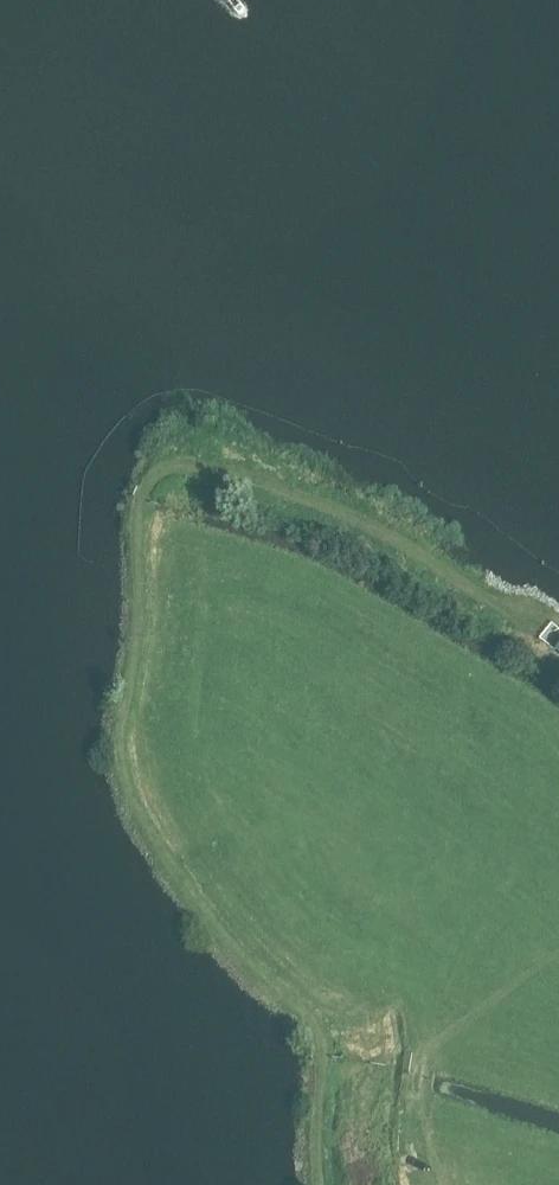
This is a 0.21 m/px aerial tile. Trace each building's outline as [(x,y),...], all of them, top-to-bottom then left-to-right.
[(552,659),(541,673),(558,687),(558,665),(552,659)]
